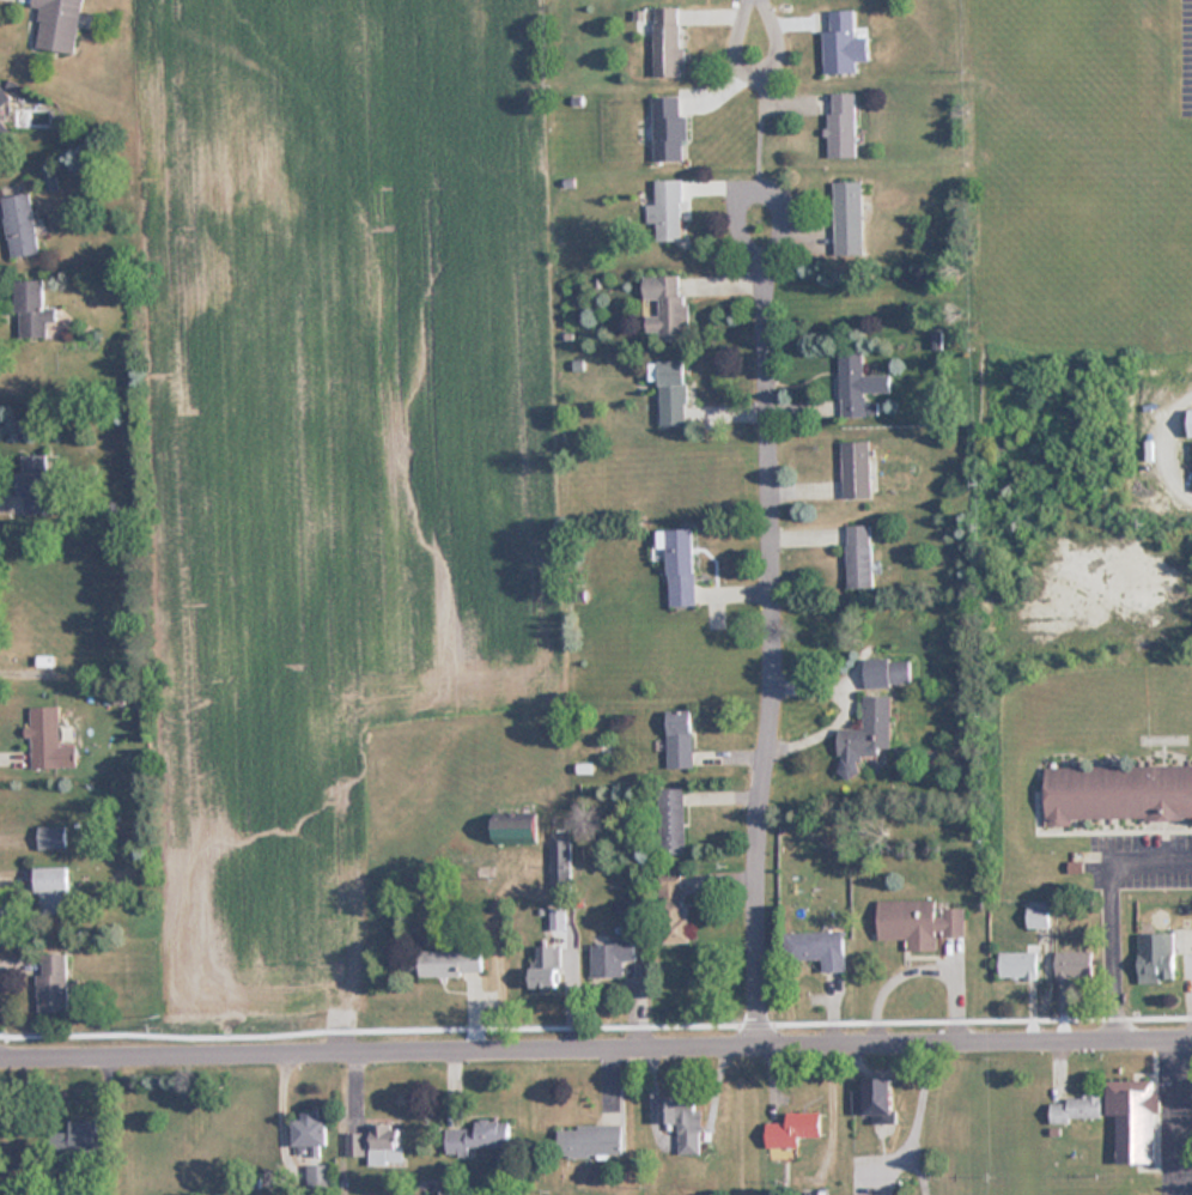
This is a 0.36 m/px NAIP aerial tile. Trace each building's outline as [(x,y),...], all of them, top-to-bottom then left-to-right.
[(83,0),(34,0),(33,7),(44,9),(37,49),(74,55),(83,0)] [(682,78),(682,8),(655,8),(655,78),(682,78)] [(825,75),(856,75),(856,12),(831,12),(831,31),(825,31),(825,75)] [(10,99),(0,88),(0,109),(10,99)] [(857,94),(830,94),(830,159),(857,159),(857,94)] [(655,163),(687,162),(687,116),(682,117),(682,98),(654,99),(655,163)] [(10,137),(0,126),(0,147),(10,137)] [(683,242),(683,181),(657,181),(657,205),(648,205),(648,231),(655,231),(655,242),(683,242)] [(864,257),(864,183),(835,183),(835,257),(864,257)] [(30,194),(3,198),(11,259),(39,255),(30,194)] [(661,343),(686,343),(686,276),(644,276),(645,300),(658,300),(658,316),(646,316),(646,334),(661,334),(661,343)] [(44,308),(44,281),(17,282),(18,341),(48,341),(47,322),(56,322),(56,308),(44,308)] [(839,354),(841,419),(867,418),(866,353),(839,354)] [(686,362),(661,362),(661,427),(686,427),(686,362)] [(871,496),(871,443),(843,443),(843,496),(871,496)] [(20,455),(20,496),(46,497),(47,455),(20,455)] [(848,587),(873,586),(873,524),(847,524),(848,587)] [(694,529),(658,530),(659,560),(668,560),(669,606),(695,605),(694,529)] [(911,685),(910,658),(866,659),(866,686),(911,685)] [(893,695),(865,695),(865,729),(840,729),(840,754),(882,755),(882,749),(892,749),(893,695)] [(75,767),(75,746),(59,747),(58,706),(30,707),(31,768),(75,767)] [(668,710),(668,767),(693,767),(693,710),(668,710)] [(1045,766),(1045,825),(1071,825),(1071,818),(1191,818),(1191,766),(1045,766)] [(661,788),(661,854),(686,854),(686,788),(661,788)] [(539,818),(496,818),(496,844),(539,844),(539,818)] [(40,850),(67,850),(67,826),(40,826),(40,850)] [(552,894),(571,894),(570,834),(552,834),(552,894)] [(37,912),(69,912),(69,866),(37,866),(37,912)] [(686,872),(662,873),(664,942),(689,942),(686,872)] [(879,939),(908,939),(908,951),(938,951),(938,936),(965,936),(965,908),(937,908),(937,900),(879,900),(879,939)] [(824,971),(846,970),(844,930),(788,932),(788,959),(823,958),(824,971)] [(1138,934),(1138,982),(1174,982),(1174,933),(1138,934)] [(616,937),(616,943),(593,943),(594,976),(624,975),(624,960),(638,960),(637,937),(616,937)] [(562,987),(562,945),(535,945),(535,987),(562,987)] [(421,975),(484,975),(484,950),(421,950),(421,975)] [(1038,951),(1000,951),(1000,978),(1038,978),(1038,951)] [(1056,951),(1056,981),(1095,981),(1095,951),(1056,951)] [(40,1014),(68,1013),(68,954),(39,954),(40,1014)] [(873,1117),(874,1122),(894,1122),(894,1079),(864,1079),(864,1087),(853,1087),(853,1117),(873,1117)] [(1156,1111),(1161,1111),(1161,1100),(1154,1100),(1154,1080),(1107,1080),(1107,1116),(1118,1115),(1119,1163),(1156,1163),(1156,1111)] [(662,1125),(679,1125),(679,1153),(703,1153),(703,1096),(662,1096),(662,1125)] [(1051,1097),(1051,1121),(1102,1121),(1102,1097),(1051,1097)] [(787,1122),(767,1122),(767,1146),(799,1146),(799,1136),(822,1136),(822,1111),(787,1112),(787,1122)] [(326,1145),(326,1112),(302,1112),(302,1119),(293,1119),(293,1145),(315,1146),(315,1145),(326,1145)] [(52,1132),(53,1156),(98,1154),(97,1120),(69,1120),(69,1131),(52,1132)] [(470,1147),(511,1146),(511,1120),(478,1120),(478,1128),(448,1128),(448,1156),(470,1156),(470,1147)] [(347,1156),(368,1156),(368,1149),(401,1149),(401,1125),(371,1125),(371,1132),(347,1132),(347,1156)] [(623,1155),(623,1125),(558,1125),(559,1156),(623,1155)] [(332,1165),(309,1165),(309,1191),(332,1191),(332,1165)]
